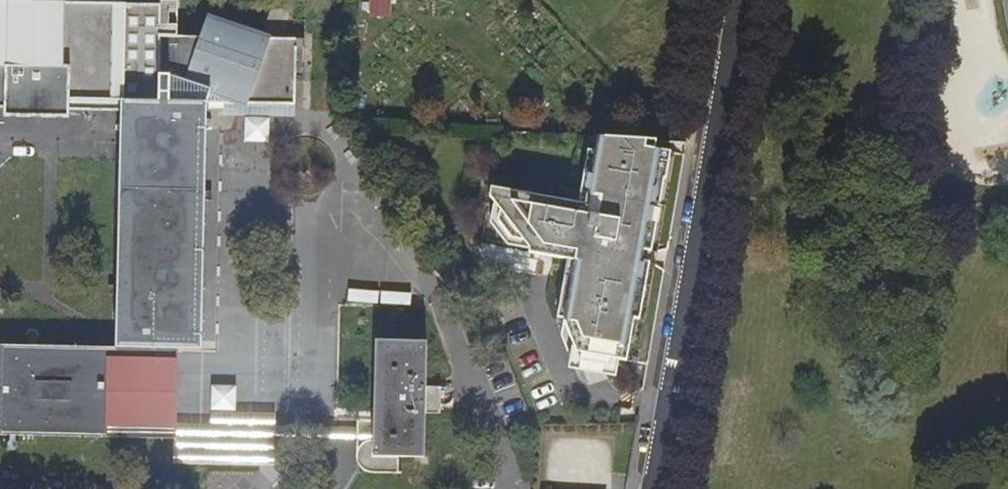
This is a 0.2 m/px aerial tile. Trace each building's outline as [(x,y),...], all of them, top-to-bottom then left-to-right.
[(42,282),(53,18),(45,18),(45,0),(0,0),(0,280),(42,282)] [(213,30),(226,31),(210,22),(199,40),(205,33),(208,32),(213,30)] [(170,443),(174,352),(196,353),(201,203),(202,190),(205,106),(293,110),(295,53),(264,52),(226,31),(213,30),(208,32),(205,33),(199,40),(158,39),(156,105),(120,103),(110,350),(0,346),(0,437),(170,443)] [(541,248),(555,250),(553,261),(580,266),(578,283),(570,282),(563,325),(579,365),(594,367),(594,359),(611,362),(626,364),(638,292),(636,291),(640,265),(635,264),(636,253),(642,254),(653,181),(664,182),(668,155),(653,152),(654,142),(596,140),(585,206),(490,191),(488,201),(499,214),(497,225),(511,243),(530,246),(528,257),(540,259),(541,248)] [(541,248),(540,259),(553,261),(555,250),(541,248)] [(425,345),(372,343),(368,434),(367,443),(363,443),(358,446),(355,449),(353,452),(352,455),(351,460),(352,465),(354,467),(358,472),(361,474),(365,475),(394,476),(394,460),(420,461),(422,408),(437,408),(438,391),(423,390),(425,345)] [(594,359),(594,367),(610,369),(611,362),(594,359)] [(205,440),(203,465),(267,467),(269,442),(205,440)]
